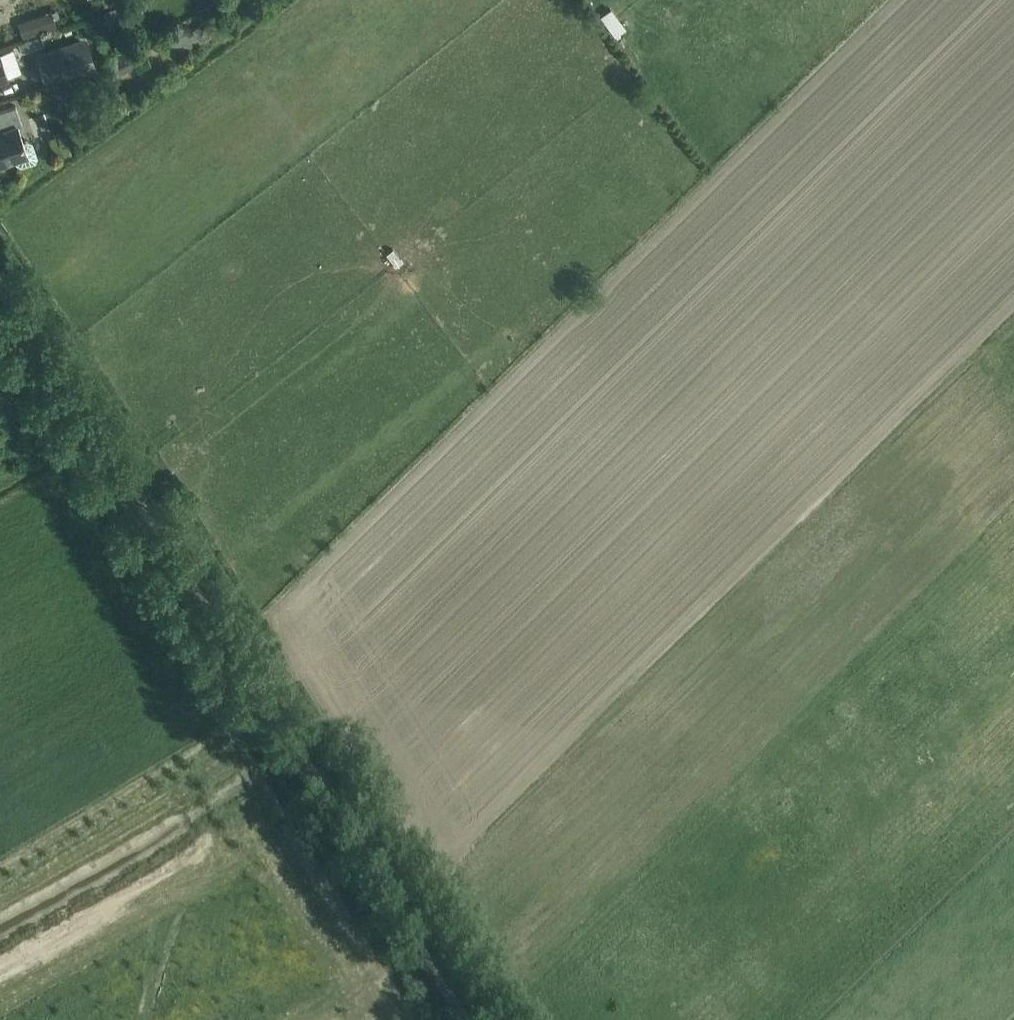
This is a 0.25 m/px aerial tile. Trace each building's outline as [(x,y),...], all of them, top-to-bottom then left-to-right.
[(59,26),(53,9),(19,21),(25,38),(59,26)] [(194,28),(201,39),(212,32),(205,22),(194,28)] [(42,36),(30,40),(33,48),(44,44),(42,36)] [(88,43),(41,60),(49,81),(96,64),(88,43)] [(9,76),(8,76),(22,71),(14,49),(0,54),(0,52),(0,79),(9,76)] [(130,49),(113,58),(120,72),(137,63),(130,49)] [(15,159),(17,164),(21,166),(35,160),(37,156),(31,139),(24,142),(18,126),(22,124),(16,106),(0,112),(0,164),(15,159)] [(393,248),(386,253),(395,265),(402,260),(393,248)]
